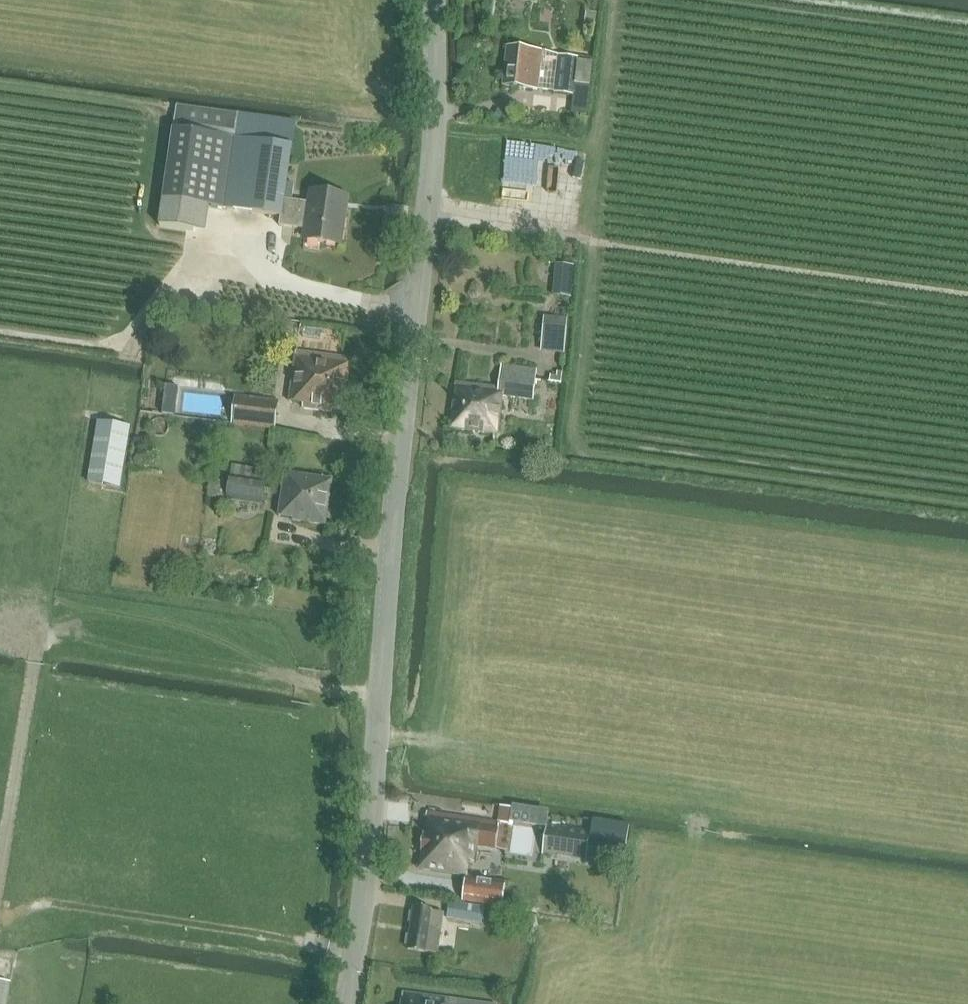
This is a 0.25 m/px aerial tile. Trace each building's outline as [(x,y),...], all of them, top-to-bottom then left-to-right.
[(512,46),(506,84),(541,89),(546,50),(512,46)] [(555,91),(555,92),(574,95),(575,86),(578,60),(579,57),(559,55),(555,91)] [(588,83),(590,59),(579,58),(577,82),(588,83)] [(295,122),(178,106),(160,224),(194,229),(198,203),(282,216),(280,225),(306,229),(305,239),(342,245),(349,197),(314,192),(313,203),(294,200),(297,185),(289,183),(295,146),(292,146),(295,122)] [(556,267),(554,298),(572,299),(573,267),(556,267)] [(544,317),(542,352),(563,353),(565,319),(544,317)] [(305,408),(343,414),(352,358),(299,350),(291,401),(306,403),(305,408)] [(457,380),(451,427),(500,434),(505,395),(534,399),(538,368),(504,363),(501,386),(457,380)] [(232,424),(276,429),(279,401),(235,396),(232,424)] [(88,481),(120,487),(130,428),(98,422),(88,481)] [(230,482),(227,501),(263,506),(269,471),(232,465),(230,482)] [(279,517),(294,519),(294,521),(325,526),(333,480),(287,472),(279,517)] [(210,479),(207,498),(227,501),(230,482),(210,479)] [(423,848),(420,869),(467,877),(470,860),(475,861),(477,846),(506,850),(510,824),(428,812),(423,848)] [(591,833),(589,843),(625,849),(629,825),(593,819),(591,833)] [(544,853),(586,859),(589,843),(591,833),(548,826),(544,853)] [(467,877),(464,901),(500,906),(503,882),(467,877)] [(448,914),(448,918),(483,923),(485,907),(450,902),(448,914)] [(411,933),(409,949),(438,954),(444,913),(415,909),(411,933)] [(11,982),(0,980),(0,1003),(7,1003),(11,982)] [(401,1003),(488,1003),(403,993),(401,1003)]
